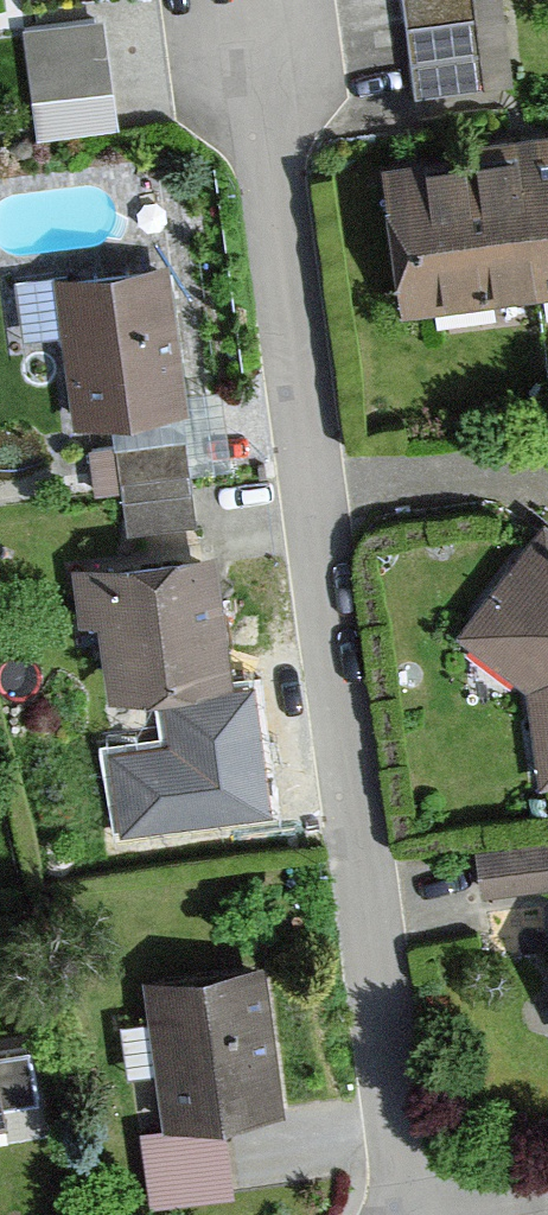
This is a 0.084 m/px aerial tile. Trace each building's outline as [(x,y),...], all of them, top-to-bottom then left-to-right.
[(413,99),(483,92),(474,0),(402,0),(413,99)] [(104,19),(21,30),(35,138),(117,127),(104,19)] [(359,173),(376,311),(547,290),(547,150),(359,173)] [(187,418),(163,268),(47,286),(71,437),(187,418)] [(516,699),(528,795),(547,792),(547,545),(526,529),(441,645),(516,699)] [(218,687),(196,557),(57,580),(66,634),(84,631),(96,707),(218,687)] [(255,694),(156,707),(161,745),(101,753),(112,840),(272,819),(255,694)] [(534,912),(547,1006),(547,910),(534,912)] [(154,1131),(269,1111),(245,970),(130,990),(154,1131)] [(27,1107),(18,1059),(0,1062),(0,1112),(27,1107)] [(138,1208),(222,1196),(213,1131),(129,1142),(138,1208)]
